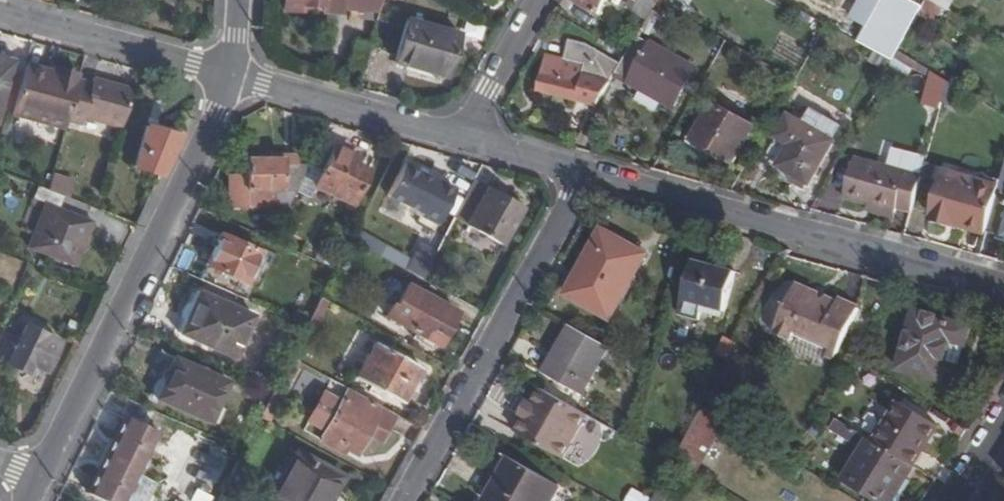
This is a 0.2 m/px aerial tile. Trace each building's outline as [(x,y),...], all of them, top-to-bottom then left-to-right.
[(342,8),(379,10),(382,0),(342,0),(342,8)] [(580,5),(599,16),(608,0),(583,0),(580,5)] [(892,63),(895,58),(899,52),(918,16),(922,8),(908,0),(872,0),(857,26),(869,50),(874,53),(890,62),(892,63)] [(944,9),(929,0),(927,0),(922,8),(918,16),(935,25),(944,9)] [(949,12),(955,0),(929,0),(944,9),(949,12)] [(458,35),(407,22),(395,64),(429,74),(431,68),(447,72),(458,35)] [(627,55),(616,76),(674,109),(696,71),(637,38),(627,55)] [(582,78),(610,85),(616,76),(627,55),(621,52),(615,62),(588,48),(569,44),(564,61),(585,66),(582,78)] [(899,52),(895,58),(918,73),(922,66),(899,52)] [(885,71),(890,62),(874,53),(869,63),(885,71)] [(580,85),(582,78),(585,66),(564,61),(547,57),(542,75),(580,85)] [(12,66),(10,65),(9,67),(0,65),(0,109),(12,66)] [(922,66),(918,73),(930,80),(932,72),(922,66)] [(446,79),(447,72),(431,68),(429,74),(446,79)] [(940,109),(942,103),(947,81),(932,72),(930,80),(923,104),(940,109)] [(24,73),(12,115),(65,129),(66,123),(79,81),(57,75),(56,82),(24,73)] [(576,103),(580,85),(542,75),(538,94),(576,103)] [(84,119),(121,130),(133,91),(93,81),(92,85),(79,81),(66,123),(82,128),(84,119)] [(961,109),(965,93),(947,81),(942,103),(961,109)] [(692,143),(712,155),(733,166),(754,129),(713,106),(705,121),(692,143)] [(794,178),(792,182),(807,191),(841,130),(811,113),(803,127),(788,118),(763,165),(776,173),(779,169),(794,178)] [(708,163),(712,155),(692,143),(705,121),(701,118),(683,149),(708,163)] [(134,169),(159,178),(178,138),(146,129),(134,169)] [(368,173),(354,166),(348,163),(351,158),(334,150),(315,190),(352,207),(368,173)] [(888,169),(921,178),(925,164),(891,154),(888,169)] [(235,209),(288,209),(309,167),(298,167),(284,167),(285,157),(271,157),(271,160),(247,160),(247,178),(236,178),(235,209)] [(298,157),(285,157),(284,167),(298,167),(298,157)] [(348,163),(354,166),(356,160),(351,158),(348,163)] [(897,210),(911,213),(921,178),(888,169),(855,160),(844,200),(896,213),(897,210)] [(417,173),(405,167),(388,198),(424,216),(426,217),(424,221),(438,228),(456,193),(428,179),(431,174),(420,168),(417,173)] [(776,173),(792,182),(794,178),(779,169),(776,173)] [(947,170),(944,182),(955,185),(958,177),(967,179),(967,176),(947,170)] [(987,233),(999,236),(998,239),(1003,241),(1003,170),(1000,185),(988,227),(987,233)] [(47,191),(62,197),(66,199),(71,182),(52,174),(47,191)] [(951,218),(988,227),(1000,185),(967,176),(967,179),(958,177),(955,185),(944,182),(934,218),(950,223),(951,218)] [(524,210),(489,191),(475,183),(449,234),(461,242),(496,262),(524,210)] [(47,191),(37,187),(32,201),(44,206),(29,249),(74,267),(91,224),(57,210),(62,197),(47,191)] [(426,217),(424,216),(419,226),(435,234),(438,228),(424,221),(426,217)] [(951,218),(950,223),(987,233),(988,227),(951,218)] [(651,259),(607,234),(586,271),(592,274),(577,301),(610,320),(625,293),(630,295),(651,259)] [(220,236),(201,281),(248,302),(254,289),(246,285),(260,255),(220,236)] [(381,260),(404,266),(408,253),(384,246),(381,260)] [(421,247),(408,273),(424,283),(438,256),(421,247)] [(738,275),(696,262),(682,313),(701,318),(704,309),(726,315),(738,275)] [(441,349),(460,317),(411,289),(399,311),(395,308),(389,320),(441,349)] [(837,308),(797,290),(777,334),(794,341),(797,336),(838,355),(860,310),(840,301),(837,308)] [(777,331),(790,297),(774,291),(761,324),(777,331)] [(233,359),(252,319),(198,293),(196,296),(199,297),(182,332),(180,332),(179,333),(233,359)] [(971,331),(917,312),(899,370),(940,382),(953,343),(967,348),(971,331)] [(43,373),(58,344),(26,328),(22,334),(17,331),(13,339),(19,341),(17,344),(14,342),(12,346),(15,348),(6,365),(25,375),(30,366),(43,373)] [(611,349),(573,328),(555,358),(548,371),(546,375),(583,397),(611,349)] [(359,330),(340,365),(357,374),(376,340),(359,330)] [(734,359),(740,348),(726,340),(720,351),(734,359)] [(423,373),(376,346),(356,380),(404,407),(423,373)] [(210,425),(229,384),(161,352),(159,354),(174,361),(157,398),(155,397),(154,399),(210,425)] [(543,368),(548,371),(555,358),(550,355),(543,368)] [(387,434),(397,419),(330,382),(323,393),(343,404),(325,438),(326,439),(323,445),(336,452),(338,447),(348,452),(357,456),(368,436),(374,427),(387,434)] [(588,416),(543,391),(518,436),(563,461),(588,416)] [(877,445),(915,469),(941,428),(902,405),(877,445)] [(706,409),(677,461),(693,471),(707,444),(713,447),(728,422),(706,409)] [(382,443),(387,434),(374,427),(368,436),(382,443)] [(915,469),(877,445),(871,441),(846,482),(877,500),(894,500),(915,469)] [(693,471),(699,474),(715,449),(713,447),(707,444),(693,471)] [(338,447),(336,452),(345,457),(348,452),(338,447)] [(107,454),(89,495),(104,500),(110,500),(127,462),(107,454)] [(298,457),(274,500),(329,500),(331,498),(335,500),(343,482),(298,457)] [(518,464),(507,483),(502,480),(490,500),(555,500),(562,488),(518,464)] [(651,495),(631,488),(627,500),(649,500),(651,495)]
